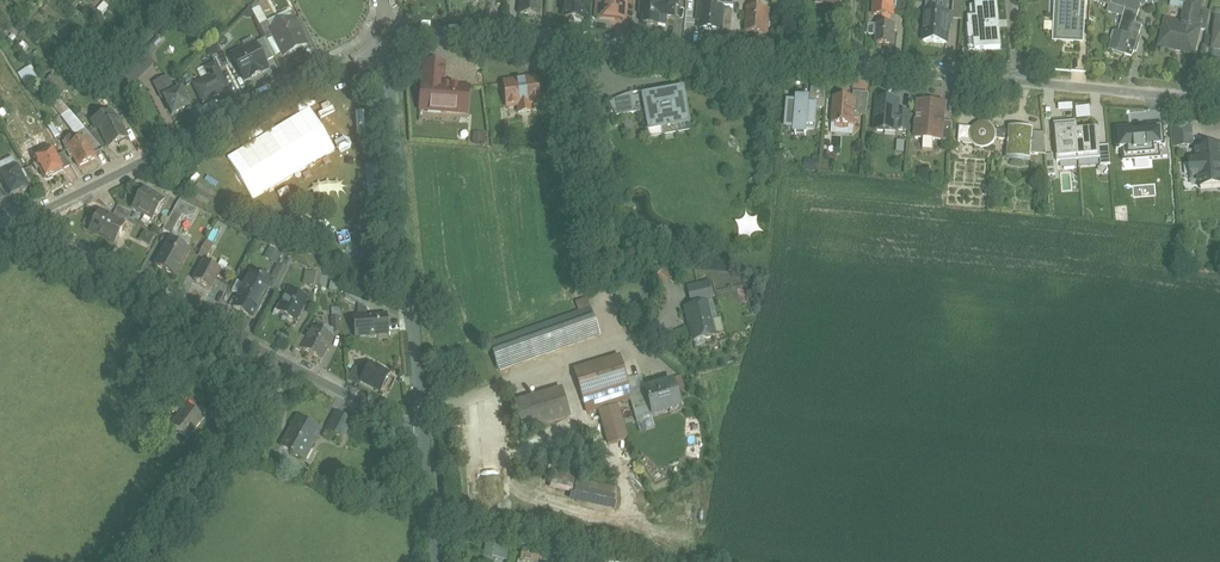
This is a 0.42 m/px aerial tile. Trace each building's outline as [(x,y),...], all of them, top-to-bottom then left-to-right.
[(521,14),(538,16),(540,0),(522,0),(521,14)] [(565,18),(583,19),(585,0),(566,0),(565,18)] [(597,15),(624,18),(626,0),(598,0),(597,15)] [(702,4),(701,4),(699,21),(703,21),(702,29),(721,30),(723,6),(718,5),(719,0),(702,0),(702,4)] [(875,15),(880,16),(879,24),(890,25),(891,17),(894,17),(894,14),(895,0),(876,0),(875,15)] [(894,14),(910,15),(912,0),(895,0),(894,14)] [(1055,42),(1085,43),(1087,0),(1056,0),(1055,42)] [(1113,1),(1109,12),(1124,16),(1113,51),(1133,57),(1135,51),(1137,52),(1140,42),(1138,42),(1143,26),(1136,24),(1143,0),(1142,0),(1109,0),(1113,1)] [(1188,2),(1183,25),(1167,21),(1161,44),(1183,49),(1183,51),(1194,54),(1200,29),(1196,28),(1200,9),(1202,0),(1178,0),(1188,2)] [(664,5),(641,3),(640,15),(644,15),(643,24),(660,26),(660,16),(664,17),(665,5),(664,5)] [(678,6),(665,5),(664,17),(677,18),(678,6)] [(997,5),(970,7),(971,20),(969,20),(970,28),(969,28),(970,39),(968,39),(969,51),(1001,48),(997,5)] [(251,10),(259,25),(266,21),(259,7),(251,10)] [(770,10),(750,8),(748,32),(768,34),(770,10)] [(1212,12),(1200,9),(1196,28),(1200,29),(1207,31),(1212,12)] [(948,13),(925,11),(922,41),(946,43),(948,13)] [(308,46),(295,20),(272,31),(276,38),(285,57),(308,46)] [(268,22),(260,26),(268,42),(276,38),(272,31),(268,22)] [(879,24),(879,25),(870,24),(869,35),(878,36),(877,44),(895,45),(896,26),(890,25),(879,24)] [(150,57),(156,50),(151,45),(144,52),(150,57)] [(245,51),(233,56),(244,80),(266,70),(256,48),(246,53),(245,51)] [(143,52),(121,75),(131,86),(154,63),(143,52)] [(229,66),(222,52),(212,57),(216,63),(220,71),(229,66)] [(445,64),(426,62),(424,84),(443,85),(445,64)] [(220,71),(216,63),(206,68),(210,77),(194,85),(203,103),(229,89),(220,71)] [(17,74),(25,87),(38,79),(31,66),(17,74)] [(558,73),(545,75),(545,79),(546,84),(546,85),(559,83),(558,73)] [(66,88),(52,75),(45,83),(58,96),(66,88)] [(596,76),(581,77),(583,94),(598,92),(596,76)] [(168,78),(155,84),(163,99),(165,98),(164,98),(175,92),(168,78)] [(536,79),(505,83),(508,106),(518,105),(519,113),(532,111),(531,103),(539,102),(537,86),(546,84),(545,79),(536,80),(536,79)] [(424,84),(423,84),(420,110),(460,113),(460,109),(467,110),(469,87),(443,85),(424,84)] [(670,93),(656,95),(656,93),(641,96),(644,112),(648,131),(667,127),(668,129),(671,128),(671,127),(690,123),(684,88),(669,90),(670,93)] [(827,89),(812,88),(811,102),(819,103),(818,108),(825,109),(827,89)] [(175,92),(164,98),(165,98),(173,115),(190,106),(187,100),(190,98),(188,94),(185,96),(182,89),(175,92)] [(862,93),(854,92),(854,99),(857,99),(855,115),(868,116),(868,108),(861,107),(862,93)] [(628,95),(623,96),(617,99),(609,103),(617,117),(644,112),(642,96),(634,97),(633,93),(628,95)] [(74,135),(83,128),(59,98),(51,105),(74,135)] [(844,98),(835,98),(833,124),(843,125),(842,126),(845,126),(845,125),(855,126),(855,115),(857,99),(854,99),(847,99),(847,101),(844,100),(844,98)] [(900,101),(878,99),(875,131),(898,133),(899,111),(900,101)] [(811,102),(790,101),(788,128),(797,129),(796,132),(807,132),(807,130),(816,130),(818,108),(819,103),(811,102)] [(945,110),(930,109),(931,103),(919,102),(916,139),(924,139),(934,140),(942,141),(944,122),(945,110)] [(1091,106),(1076,106),(1077,119),(1091,118),(1091,106)] [(911,112),(899,111),(898,130),(910,131),(911,112)] [(115,120),(111,112),(93,121),(95,126),(97,130),(100,129),(109,147),(109,148),(119,142),(120,144),(127,141),(126,139),(128,138),(118,119),(115,120)] [(1055,120),(1058,159),(1101,156),(1100,145),(1098,125),(1077,126),(1076,118),(1055,120)] [(953,123),(944,122),(942,141),(952,142),(953,123)] [(1186,122),(1175,123),(1177,146),(1193,145),(1191,125),(1186,125),(1186,122)] [(980,150),(984,150),(989,149),(992,147),(995,144),(997,140),(997,135),(996,131),(996,130),(993,127),(990,124),(985,123),(980,124),(976,125),(973,128),(971,132),(970,137),(971,141),(972,144),(973,145),(976,148),(980,150)] [(1123,150),(1124,162),(1161,159),(1160,147),(1166,146),(1164,124),(1147,126),(1148,130),(1131,131),(1131,128),(1115,129),(1117,150),(1123,150)] [(100,129),(97,130),(95,126),(87,130),(104,150),(109,147),(100,129)] [(971,132),(973,128),(960,127),(958,143),(972,144),(971,141),(970,137),(971,132)] [(1034,130),(1009,128),(1009,131),(1008,141),(1007,163),(1031,165),(1032,154),(1034,133),(1034,130)] [(87,130),(86,130),(81,133),(84,139),(86,138),(94,155),(104,150),(87,130)] [(1008,141),(1009,131),(996,130),(996,131),(997,135),(997,140),(1008,141)] [(81,133),(66,140),(70,149),(71,150),(73,156),(79,167),(96,159),(94,155),(86,138),(84,139),(81,133)] [(1045,134),(1034,133),(1032,154),(1047,155),(1045,134)] [(486,135),(474,134),(473,143),(485,144),(486,135)] [(45,135),(35,140),(38,146),(43,144),(49,154),(53,151),(45,135)] [(934,140),(924,139),(923,149),(933,150),(934,140)] [(38,146),(35,148),(40,158),(49,154),(43,144),(38,146)] [(1109,144),(1100,145),(1101,156),(1101,165),(1110,164),(1109,144)] [(1197,148),(1198,160),(1191,161),(1193,177),(1200,176),(1201,186),(1219,184),(1219,146),(1197,148)] [(40,158),(36,160),(40,170),(45,179),(46,179),(49,180),(53,178),(53,176),(53,175),(63,170),(57,157),(54,151),(53,151),(49,154),(40,158)] [(72,166),(65,153),(57,157),(63,170),(72,166)] [(1054,155),(1047,155),(1049,176),(1056,175),(1054,155)] [(818,161),(806,159),(804,170),(817,172),(818,161)] [(5,176),(0,167),(0,179),(11,198),(20,192),(23,194),(29,192),(28,189),(29,188),(24,179),(27,177),(24,172),(21,173),(18,169),(5,176)] [(165,201),(145,189),(133,207),(153,219),(165,201)] [(198,210),(179,201),(174,211),(183,216),(192,221),(198,210)] [(133,212),(119,205),(116,212),(129,219),(133,212)] [(183,216),(174,211),(164,231),(172,235),(183,216)] [(112,218),(100,212),(90,230),(115,244),(126,225),(112,218)] [(129,219),(116,212),(112,218),(126,225),(129,219)] [(744,236),(760,232),(757,218),(741,222),(744,236)] [(217,243),(225,225),(217,221),(208,239),(217,243)] [(145,244),(151,234),(144,231),(138,241),(145,244)] [(189,250),(170,240),(156,267),(175,277),(189,250)] [(214,245),(207,241),(199,256),(206,260),(214,245)] [(282,254),(271,248),(269,250),(276,254),(272,260),(277,263),(282,254)] [(291,265),(282,260),(279,264),(287,268),(287,269),(288,269),(291,265)] [(220,271),(205,263),(195,281),(210,290),(220,271)] [(279,264),(270,281),(272,281),(268,288),(277,292),(275,291),(287,269),(287,268),(279,264)] [(270,281),(253,271),(249,278),(245,286),(245,287),(240,296),(233,308),(252,318),(257,309),(257,310),(260,305),(260,304),(268,288),(267,287),(269,285),(268,284),(269,283),(270,281)] [(321,275),(306,272),(303,285),(319,288),(319,285),(321,277),(321,275)] [(319,285),(327,287),(328,278),(321,277),(319,285)] [(245,286),(238,282),(233,292),(240,296),(245,287),(245,286)] [(338,284),(330,282),(329,290),(336,291),(338,284)] [(714,297),(710,283),(703,285),(706,298),(706,299),(714,297)] [(703,285),(689,288),(692,302),(706,298),(703,285)] [(308,299),(290,289),(278,312),(296,321),(308,299)] [(233,292),(226,304),(233,308),(240,296),(233,292)] [(708,303),(686,308),(688,320),(690,325),(691,329),(692,329),(694,339),(705,337),(707,339),(711,338),(713,335),(715,334),(708,303)] [(340,315),(339,307),(331,307),(331,315),(340,315)] [(590,308),(526,331),(536,359),(598,337),(599,333),(590,308)] [(377,317),(371,317),(371,318),(368,318),(368,317),(367,317),(369,338),(370,338),(370,336),(388,335),(389,335),(387,315),(386,315),(386,316),(377,317)] [(369,338),(367,317),(354,318),(355,339),(369,338)] [(341,333),(339,318),(331,319),(332,334),(341,333)] [(333,340),(314,329),(308,340),(303,350),(303,351),(322,361),(333,340)] [(526,331),(491,344),(500,371),(536,359),(526,331)] [(302,337),(295,349),(302,353),(303,351),(303,350),(308,340),(302,337)] [(620,357),(575,371),(584,400),(585,400),(610,392),(614,406),(618,405),(632,401),(630,395),(631,394),(620,357)] [(378,370),(370,366),(371,365),(370,365),(361,384),(362,383),(380,393),(379,394),(380,394),(390,375),(389,375),(388,376),(384,373),(384,372),(378,369),(378,370)] [(631,394),(630,395),(632,401),(634,408),(649,404),(653,416),(681,408),(673,382),(631,394)] [(562,389),(516,403),(524,431),(570,417),(562,389)] [(614,406),(610,392),(585,400),(589,414),(599,410),(610,445),(628,439),(618,405),(614,406)] [(188,404),(180,398),(173,408),(181,414),(188,404)] [(181,414),(172,425),(189,438),(205,417),(188,404),(181,414)] [(353,422),(336,413),(327,430),(344,439),(353,422)] [(299,418),(283,447),(291,452),(291,453),(304,460),(319,432),(321,433),(322,430),(299,418)] [(571,489),(570,472),(549,474),(550,491),(571,489)] [(617,490),(577,481),(573,502),(612,510),(617,490)] [(487,540),(484,555),(507,559),(510,544),(487,540)] [(521,559),(535,561),(539,561),(541,551),(524,547),(521,559)]
